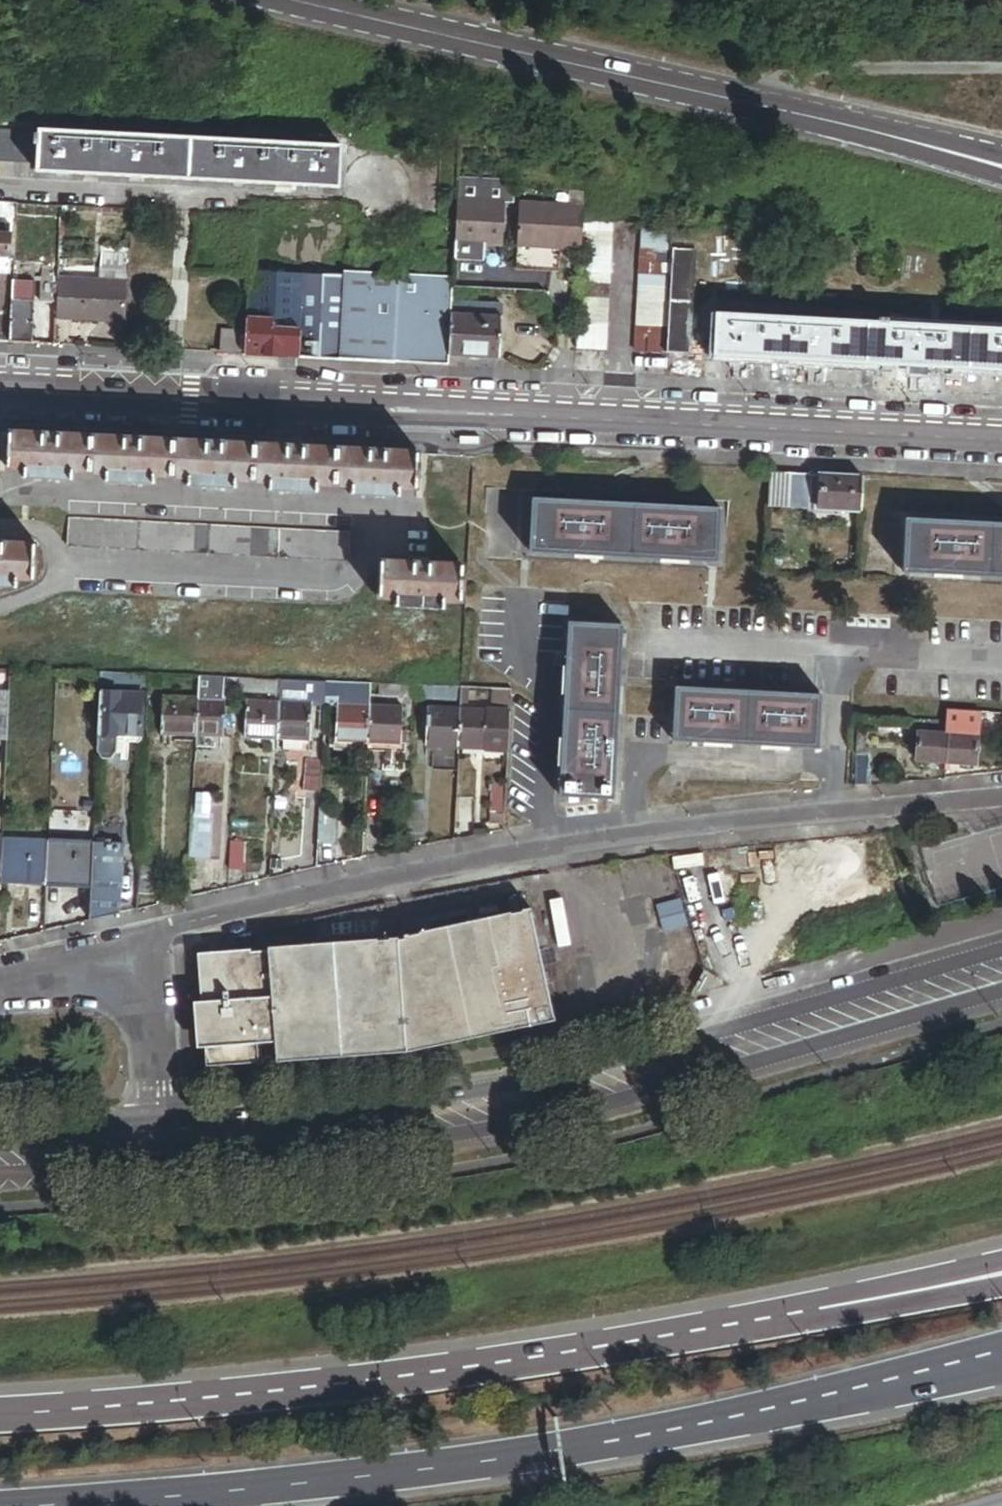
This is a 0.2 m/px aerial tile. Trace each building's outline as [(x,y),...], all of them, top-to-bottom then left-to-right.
[(0,131),(0,163),(38,165),(38,174),(337,189),(339,147),(40,132),(40,133),(0,131)] [(502,245),(504,201),(502,201),(504,181),(457,179),(454,258),(454,259),(484,260),(485,244),(502,245)] [(578,205),(579,191),(567,190),(566,204),(578,205)] [(576,247),(578,205),(566,204),(516,202),(514,244),(552,246),(576,247)] [(597,220),(581,219),(575,349),(606,351),(612,221),(597,220)] [(663,355),(670,224),(669,224),(641,223),(635,353),(663,355)] [(672,224),(670,224),(663,355),(666,355),(671,249),(672,224)] [(9,258),(11,225),(0,225),(0,257),(9,258)] [(557,270),(557,253),(552,253),(552,246),(514,244),(513,268),(555,270),(557,270)] [(686,250),(671,249),(666,355),(690,356),(694,250),(686,250)] [(269,261),(268,274),(298,276),(299,262),(269,261)] [(452,304),(453,277),(349,272),(348,278),(344,361),(449,367),(449,357),(452,304)] [(268,274),(248,273),(244,355),(338,361),(342,277),(298,276),(268,274)] [(348,278),(342,277),(338,361),(344,361),(348,278)] [(56,322),(126,325),(128,281),(58,278),(57,284),(56,303),(56,322)] [(10,344),(32,345),(35,283),(13,282),(11,315),(10,344)] [(56,303),(57,284),(41,283),(40,303),(56,303)] [(503,306),(452,304),(449,357),(501,358),(503,306)] [(11,315),(0,315),(0,343),(10,344),(11,315)] [(717,315),(714,357),(729,357),(743,358),(804,361),(818,362),(899,367),(927,368),(1001,372),(1001,331),(889,325),(889,320),(880,320),(879,325),(717,315)] [(220,354),(238,355),(239,333),(221,332),(220,354)] [(743,358),(729,357),(728,365),(743,365),(743,358)] [(818,362),(804,361),(803,369),(818,369),(818,362)] [(926,393),(927,368),(899,367),(898,391),(926,393)] [(90,438),(8,434),(7,458),(18,459),(18,469),(24,470),(23,478),(73,481),(73,473),(89,474),(90,438)] [(172,441),(90,438),(89,474),(104,474),(104,483),(154,485),(154,477),(170,478),(172,441)] [(252,481),(254,445),(172,441),(170,478),(186,478),(185,488),(236,490),(236,481),(252,481)] [(333,486),(335,449),(254,445),(252,481),(267,482),(267,491),(317,494),(317,485),(333,486)] [(417,453),(335,449),(333,486),(348,487),(348,496),(397,498),(397,489),(415,490),(417,453)] [(18,459),(7,458),(7,469),(18,469),(18,459)] [(820,476),(770,473),(769,507),(818,509),(820,476)] [(818,509),(860,512),(862,478),(820,476),(818,509)] [(720,510),(532,500),(530,553),(717,563),(720,510)] [(349,534),(67,519),(66,547),(348,561),(349,534)] [(906,520),(903,573),(1001,579),(1001,526),(906,520)] [(0,543),(0,588),(17,589),(17,580),(34,581),(36,545),(0,543)] [(462,566),(379,562),(377,598),(394,598),(394,607),(443,609),(443,601),(460,602),(462,566)] [(621,627),(567,625),(559,799),(612,802),(621,627)] [(113,687),(113,673),(102,673),(101,687),(113,687)] [(162,689),(163,675),(150,675),(149,689),(162,689)] [(224,678),(200,677),(199,690),(198,699),(196,737),(225,738),(226,700),(223,700),(224,691),(224,678)] [(256,692),(256,679),(239,679),(238,692),(256,692)] [(280,693),(280,680),(256,679),(256,692),(280,693)] [(326,682),(280,680),(280,693),(279,702),(312,704),(325,704),(326,682)] [(370,684),(326,682),(325,704),(337,705),(369,706),(370,697),(370,684)] [(404,699),(416,686),(370,684),(370,697),(404,699)] [(12,688),(0,688),(0,736),(9,737),(12,688)] [(820,698),(674,691),(672,744),(818,750),(820,698)] [(196,737),(198,699),(163,698),(163,735),(196,737)] [(143,702),(101,700),(98,756),(103,765),(113,765),(118,758),(128,758),(128,744),(141,744),(143,702)] [(278,739),(279,702),(247,701),(245,738),(278,739)] [(312,704),(279,702),(278,739),(311,741),(312,704)] [(368,744),(369,706),(337,705),(336,739),(330,739),(329,748),(356,749),(357,743),(368,744)] [(402,708),(369,706),(368,744),(367,752),(405,754),(406,732),(401,732),(402,708)] [(458,747),(460,710),(428,709),(426,746),(458,747)] [(487,711),(460,710),(458,747),(486,748),(487,711)] [(510,712),(487,711),(486,748),(508,749),(510,712)] [(946,723),(919,721),(918,732),(945,734),(946,723)] [(946,723),(945,734),(948,734),(975,736),(976,726),(946,723)] [(864,756),(865,727),(853,726),(852,756),(864,756)] [(916,760),(946,762),(948,734),(945,734),(918,732),(916,760)] [(948,734),(946,762),(976,765),(978,736),(975,736),(948,734)] [(852,785),(866,784),(867,756),(864,756),(852,756),(852,785)] [(321,793),(322,762),(306,760),(304,792),(321,793)] [(489,815),(505,815),(506,786),(491,785),(489,815)] [(424,802),(410,802),(408,834),(423,834),(424,802)] [(337,811),(320,810),(318,844),(335,845),(337,811)] [(192,815),(190,858),(211,858),(213,816),(192,815)] [(47,889),(49,844),(4,841),(2,887),(47,889)] [(247,843),(231,842),(230,870),(246,870),(247,843)] [(94,846),(49,844),(47,889),(92,891),(94,846)] [(94,844),(94,846),(92,891),(91,921),(119,914),(122,844),(94,844)] [(156,868),(140,867),(139,895),(155,896),(156,868)] [(680,900),(656,906),(660,919),(684,913),(680,900)] [(684,913),(660,919),(663,932),(687,926),(684,913)] [(231,960),(231,956),(196,958),(199,1072),(400,1063),(547,1033),(529,922),(395,951),(248,956),(249,959),(231,960)] [(234,1050),(234,1062),(252,1061),(252,1049),(234,1050)]
